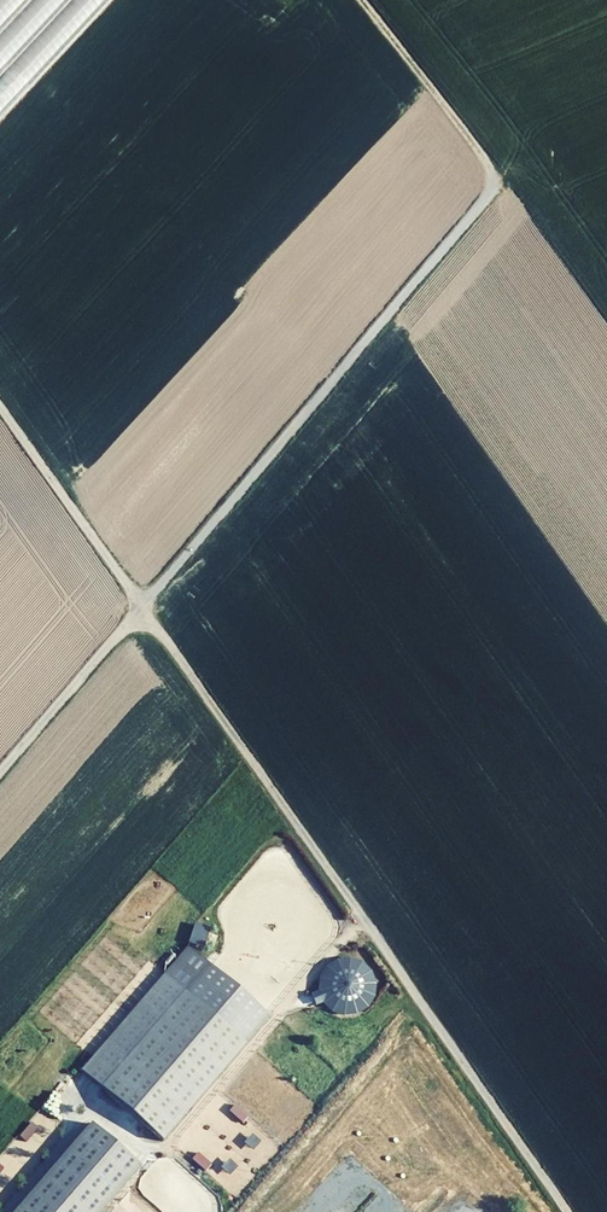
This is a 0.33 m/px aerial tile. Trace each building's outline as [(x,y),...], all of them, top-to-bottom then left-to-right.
[(109,0),(16,0),(17,30),(23,30),(31,21),(37,27),(42,22),(47,26),(56,16),(57,27),(64,26),(68,31),(80,30),(109,0)] [(12,99),(17,99),(14,74),(7,68),(0,76),(0,113),(12,99)] [(375,998),(388,1012),(400,1001),(387,987),(375,998)] [(162,1145),(245,1049),(185,997),(101,1092),(162,1145)] [(92,1127),(18,1211),(104,1211),(141,1170),(92,1127)]
